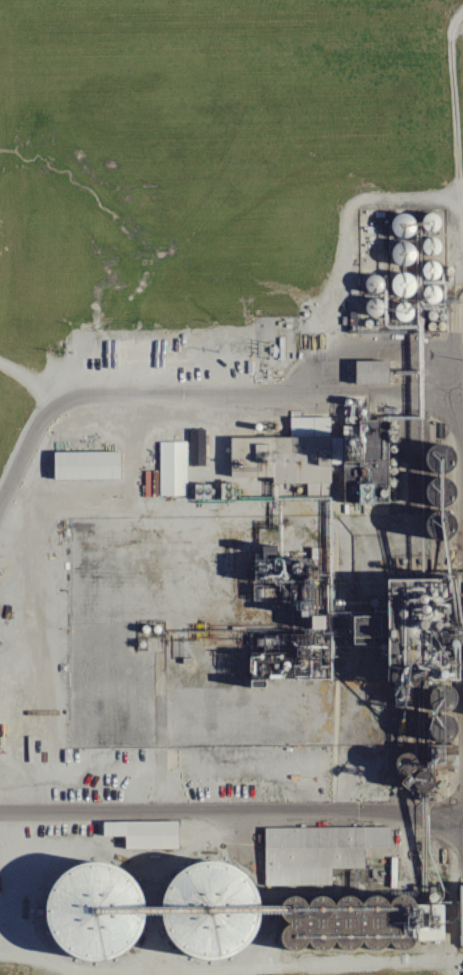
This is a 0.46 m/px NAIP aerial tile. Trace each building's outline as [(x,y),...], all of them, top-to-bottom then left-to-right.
[(421,236),(420,213),(398,214),(399,236),(421,236)] [(352,359),(385,359),(385,382),(352,382),(352,359)] [(351,418),(352,501),(383,501),(383,418),(351,418)] [(188,429),(187,466),(204,466),(205,429),(188,429)] [(228,435),(329,435),(329,480),(271,481),(271,474),(229,474),(228,435)] [(157,440),(157,494),(185,494),(185,440),(157,440)] [(119,451),(53,451),(53,478),(119,479),(119,451)] [(391,639),(388,680),(398,681),(399,673),(414,674),(415,662),(409,661),(410,641),(415,641),(416,621),(410,621),(411,614),(416,614),(418,585),(398,584),(396,616),(356,614),(354,643),(380,645),(381,638),(391,639)] [(176,820),(124,820),(124,847),(176,847),(176,820)] [(266,827),(390,825),(391,866),(332,867),(332,883),(266,884),(266,827)] [(273,905),(260,878),(209,858),(176,874),(184,945),(190,944),(193,930),(195,923),(205,918),(215,908),(236,916),(237,930),(266,928),(266,914),(284,921),(285,936),(296,948),(425,941),(423,899),(409,906),(408,905),(393,899),(389,909),(386,902),(381,914),(368,900),(285,904),(281,908),(273,905)] [(72,956),(115,967),(118,958),(111,942),(112,937),(101,935),(113,930),(107,916),(121,910),(127,925),(133,923),(134,927),(140,905),(136,896),(147,891),(140,874),(91,862),(56,876),(47,909),(49,914),(55,915),(72,956)]
